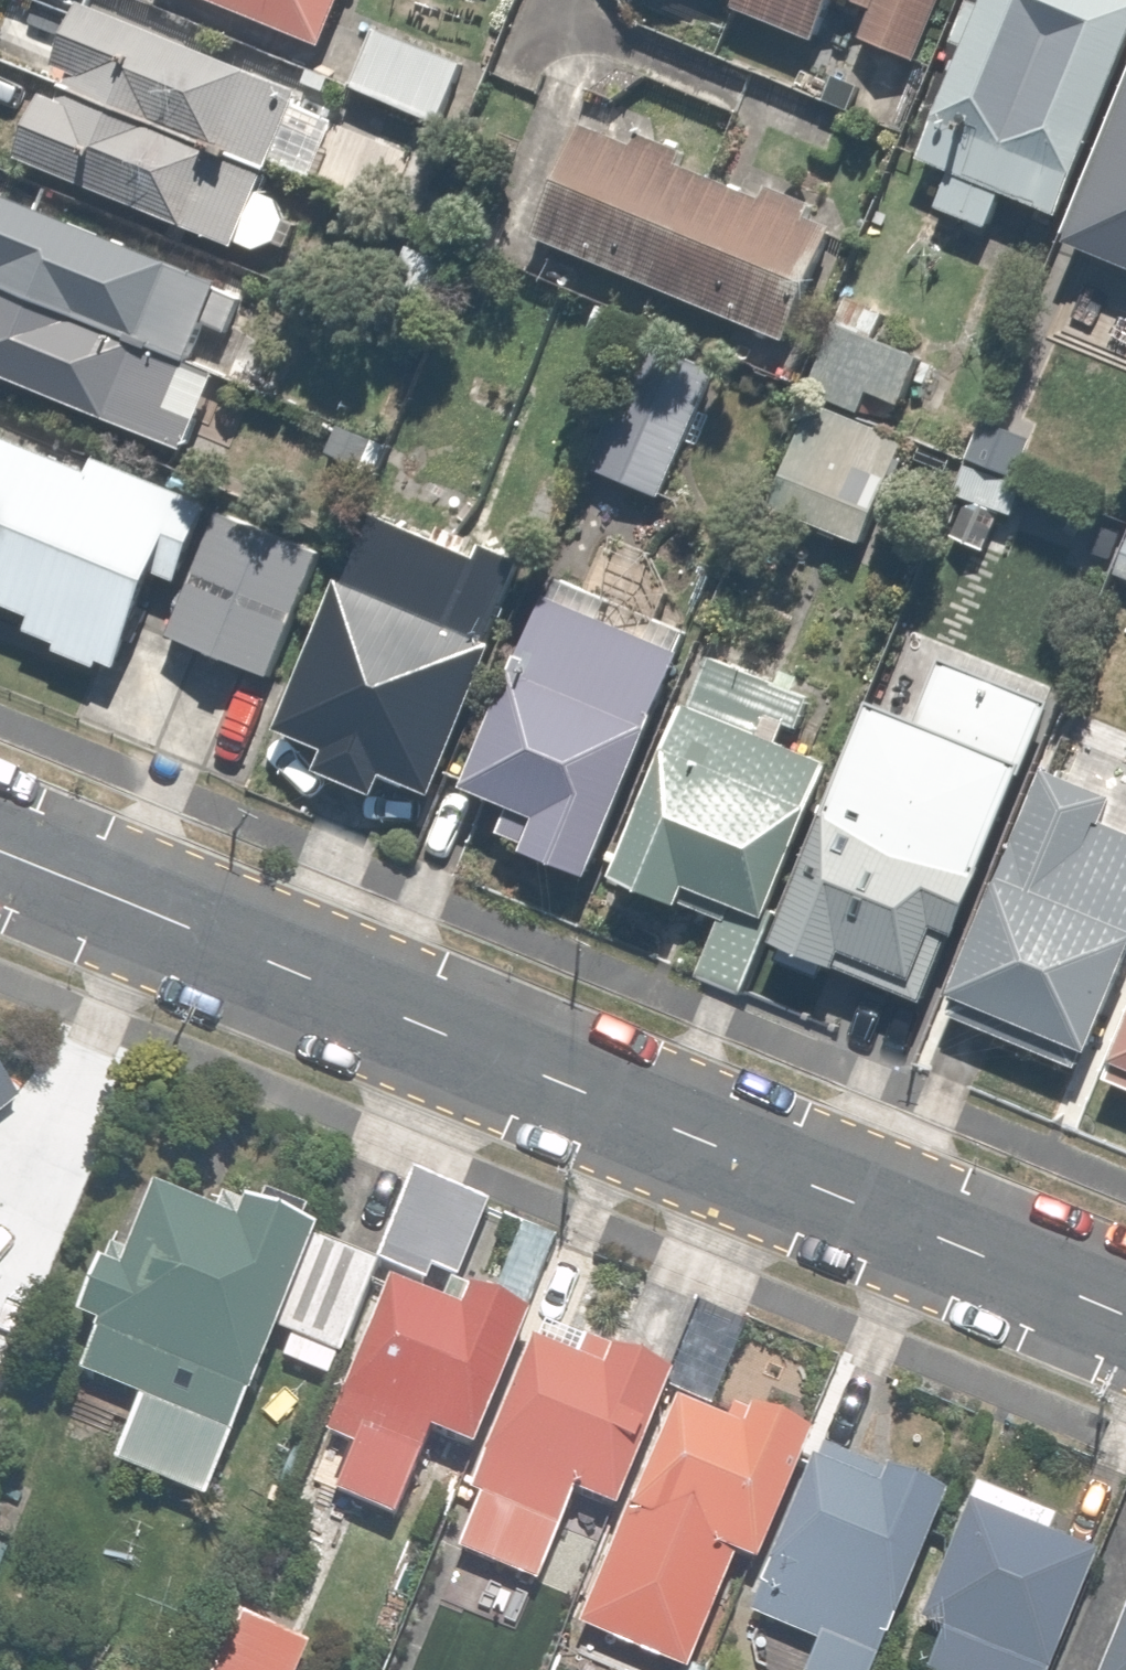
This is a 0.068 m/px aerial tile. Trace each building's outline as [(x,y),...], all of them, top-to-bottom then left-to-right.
[(327,47),(346,0),(208,0),(327,47)] [(735,12),(820,46),(839,0),(740,0),(735,12)] [(876,10),(864,39),(919,63),(946,0),(852,0),(876,10)] [(1125,68),(1125,0),(993,0),(990,8),(976,2),(959,45),(972,51),(925,161),(957,175),(940,210),(990,230),(1005,195),(1062,219),(1125,68)] [(76,75),(70,89),(274,173),(277,163),(316,182),(341,123),(300,106),(305,94),(88,5),(63,70),(76,75)] [(466,65),(380,30),(355,90),(441,126),(466,65)] [(265,194),(274,173),(70,89),(65,103),(50,97),(24,161),(240,250),(242,245),(259,252),(279,244),(289,249),(299,226),(289,222),(282,201),(265,194)] [(1074,246),(1125,267),(1125,124),(1074,246)] [(638,150),(585,127),(538,239),(790,344),(837,230),(811,221),(817,207),(773,190),(768,201),(683,166),(688,154),(644,137),(638,150)] [(195,364),(211,327),(230,335),(245,301),(222,291),(224,286),(10,198),(0,222),(0,285),(195,364)] [(0,285),(0,376),(188,453),(221,374),(195,364),(0,285)] [(891,314),(853,299),(812,392),(866,415),(875,395),(906,408),(925,360),(879,340),(891,314)] [(592,469),(665,500),(712,390),(638,359),(592,469)] [(775,510),(869,546),(909,442),(814,406),(775,510)] [(0,435),(0,602),(39,618),(32,633),(63,646),(59,653),(103,671),(106,664),(121,670),(163,577),(183,584),(217,507),(102,460),(96,473),(0,435)] [(325,558),(225,516),(173,637),(273,680),(325,558)] [(357,585),(347,581),(284,733),(332,754),(323,775),(383,800),(393,778),(441,800),(503,648),(492,644),(523,577),(511,572),(516,559),(489,548),(483,562),(463,552),(470,539),(447,529),(440,542),(385,518),(357,585)] [(557,599),(553,598),(472,791),(517,811),(507,835),(534,847),(531,854),(597,882),(667,718),(664,716),(689,655),(685,653),(694,633),(565,579),(557,599)] [(923,723),(881,706),(781,945),(843,973),(851,953),(883,967),(876,984),(929,1007),(959,935),(964,937),(1059,705),(950,659),(923,723)] [(699,709),(691,706),(621,881),(688,909),(689,905),(726,921),(704,979),(748,997),(783,914),(779,913),(839,767),(785,744),(792,727),(803,731),(816,700),(800,694),(806,680),(786,671),(780,685),(720,661),(699,709)] [(1052,775),(957,999),(960,1000),(953,1017),(1083,1071),(1090,1054),(1097,1056),(1125,983),(1125,833),(1108,826),(1118,800),(1052,775)] [(1113,1082),(1125,1088),(1125,1049),(1113,1082)] [(19,1102),(0,1079),(0,1117),(19,1102)] [(405,1189),(364,1273),(440,1309),(480,1226),(405,1189)] [(303,1259),(147,1191),(113,1268),(98,1262),(69,1327),(97,1339),(78,1382),(140,1409),(114,1469),(196,1504),(303,1259)] [(460,1327),(386,1293),(300,1484),(388,1524),(425,1442),(469,1462),(532,1322),(474,1296),(460,1327)] [(603,1378),(528,1345),(463,1495),(471,1498),(448,1551),(532,1588),(571,1500),(612,1517),(672,1380),(613,1355),(603,1378)] [(669,1405),(570,1629),(663,1669),(687,1669),(735,1560),(755,1569),(811,1441),(747,1413),(737,1436),(669,1405)] [(822,1442),(743,1612),(813,1645),(801,1669),(865,1669),(944,1499),(822,1442)] [(1097,1563),(1046,1543),(1055,1519),(969,1486),(915,1628),(936,1636),(923,1669),(1056,1669),(1097,1563)] [(1095,1669),(1125,1669),(1125,1589),(1095,1669)] [(204,1669),(300,1669),(310,1649),(232,1611),(204,1669)]
